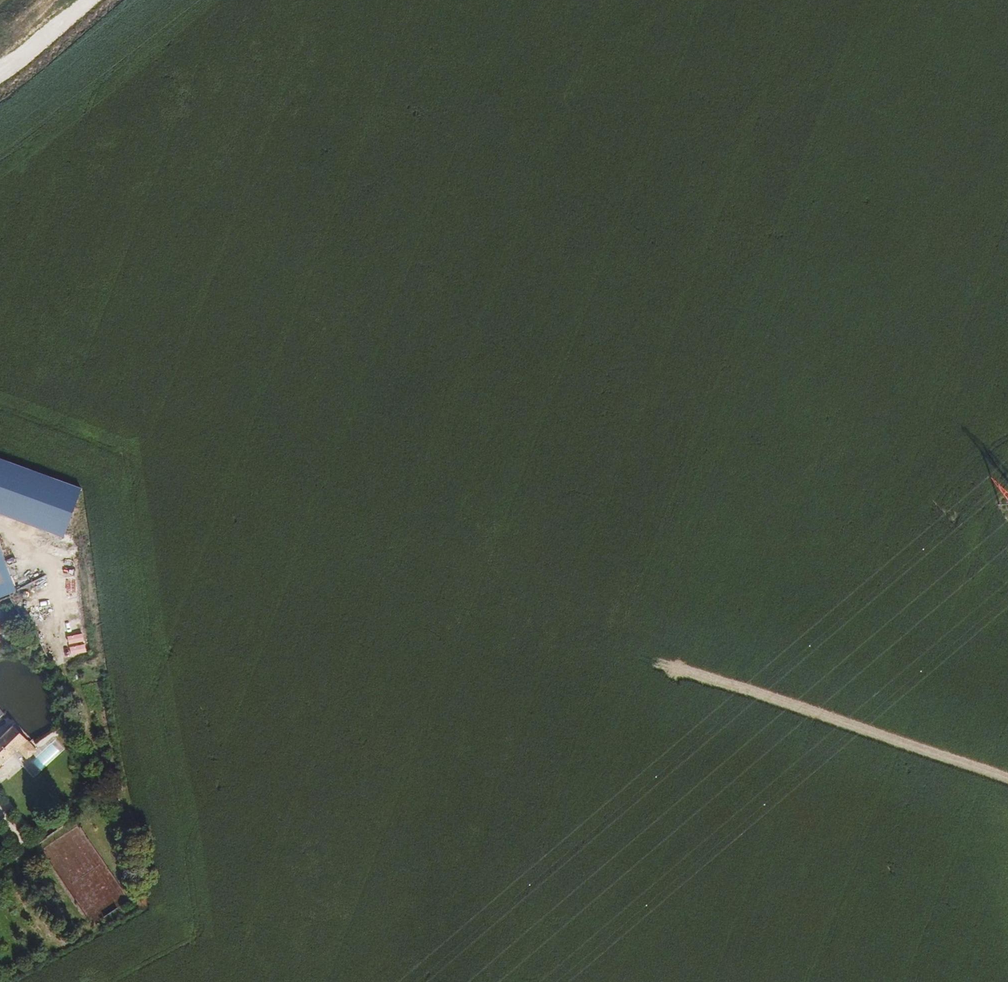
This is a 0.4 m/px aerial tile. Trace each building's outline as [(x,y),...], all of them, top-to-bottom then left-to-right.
[(83,486),(0,455),(0,511),(64,535),(83,486)] [(17,590),(0,545),(0,596),(17,590)] [(84,642),(69,643),(70,652),(85,650),(84,642)] [(29,739),(15,722),(0,736),(0,768),(29,739)]
